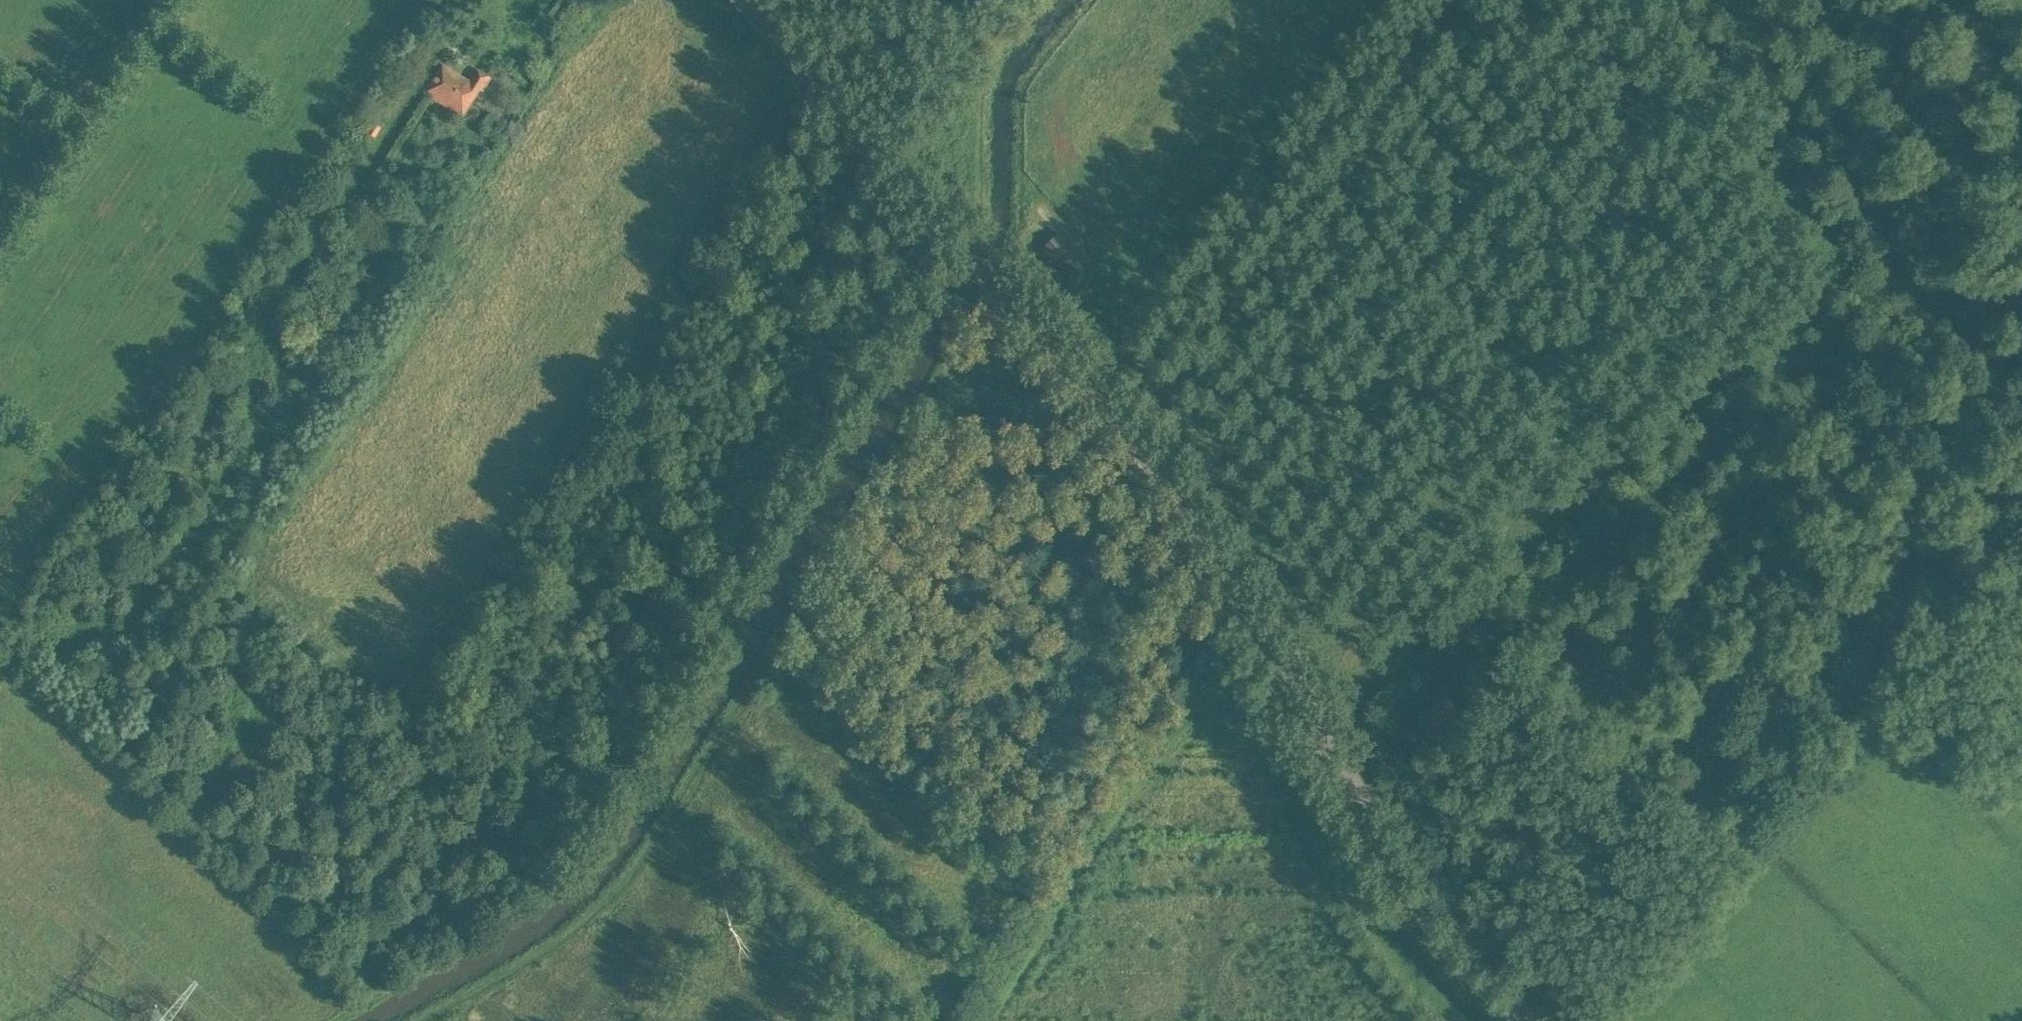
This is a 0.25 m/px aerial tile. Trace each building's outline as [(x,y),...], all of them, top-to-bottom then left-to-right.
[(428,92),(431,93),(467,117),(492,80),(466,63),(460,73),(446,64),(428,92)] [(1054,233),(1036,250),(1067,283),(1085,267),(1054,233)]
